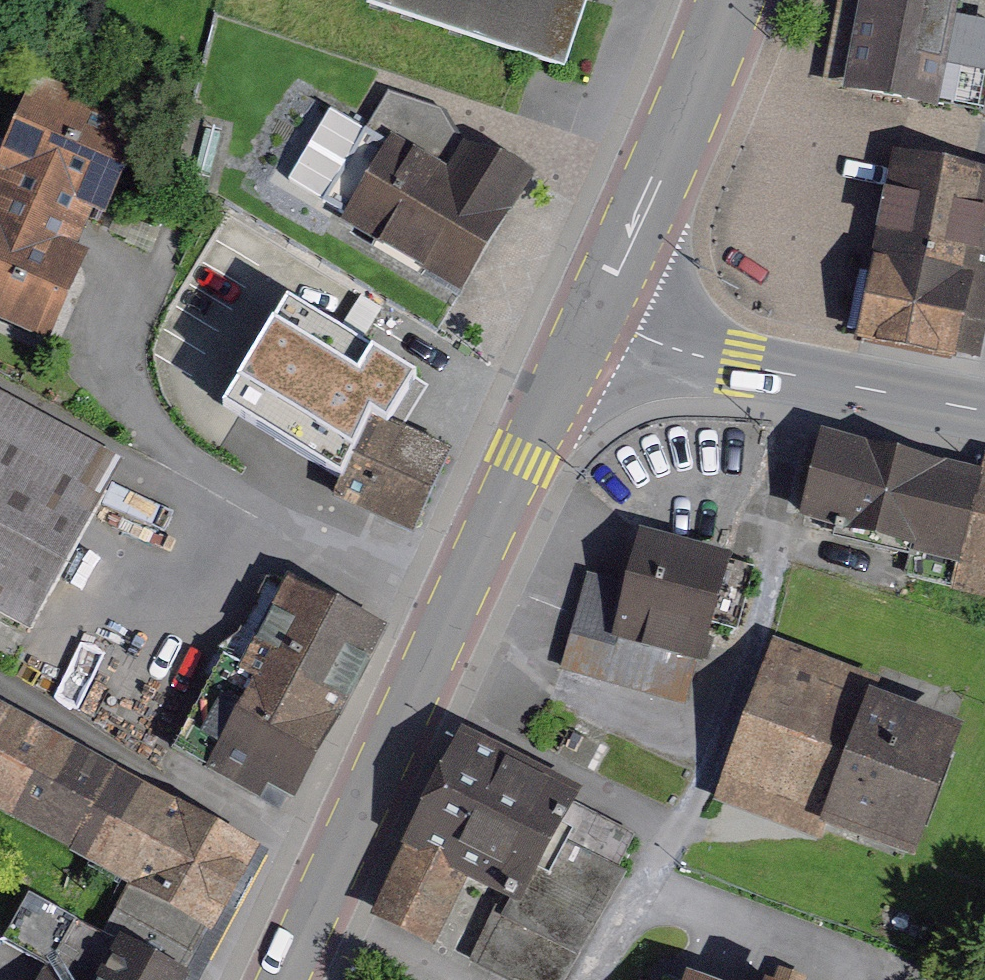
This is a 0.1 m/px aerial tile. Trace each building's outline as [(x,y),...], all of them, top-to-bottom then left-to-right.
[(565,51),(582,0),(414,0),(565,51)] [(859,84),(960,101),(977,0),(873,0),(859,84)] [(47,77),(0,191),(0,301),(72,331),(157,123),(47,77)] [(336,81),(294,152),(330,173),(372,102),(336,81)] [(522,197),(405,135),(362,217),(478,279),(522,197)] [(908,147),(871,329),(984,351),(984,161),(908,147)] [(399,413),(425,369),(302,295),(238,401),(346,466),(383,404),(399,413)] [(42,622),(132,452),(0,383),(0,600),(42,622)] [(464,444),(394,413),(355,498),(425,529),(464,444)] [(830,433),(807,516),(966,550),(960,569),(984,577),(984,469),(830,433)] [(752,566),(654,521),(578,685),(676,730),(752,566)] [(300,784),(393,619),(306,570),(213,736),(300,784)] [(918,849),(974,703),(793,634),(737,780),(918,849)] [(145,876),(116,930),(39,889),(13,938),(56,961),(46,979),(191,979),(270,834),(0,690),(0,799),(145,876)] [(559,744),(468,708),(390,903),(481,940),(559,744)] [(709,962),(702,979),(751,979),(709,962)]
